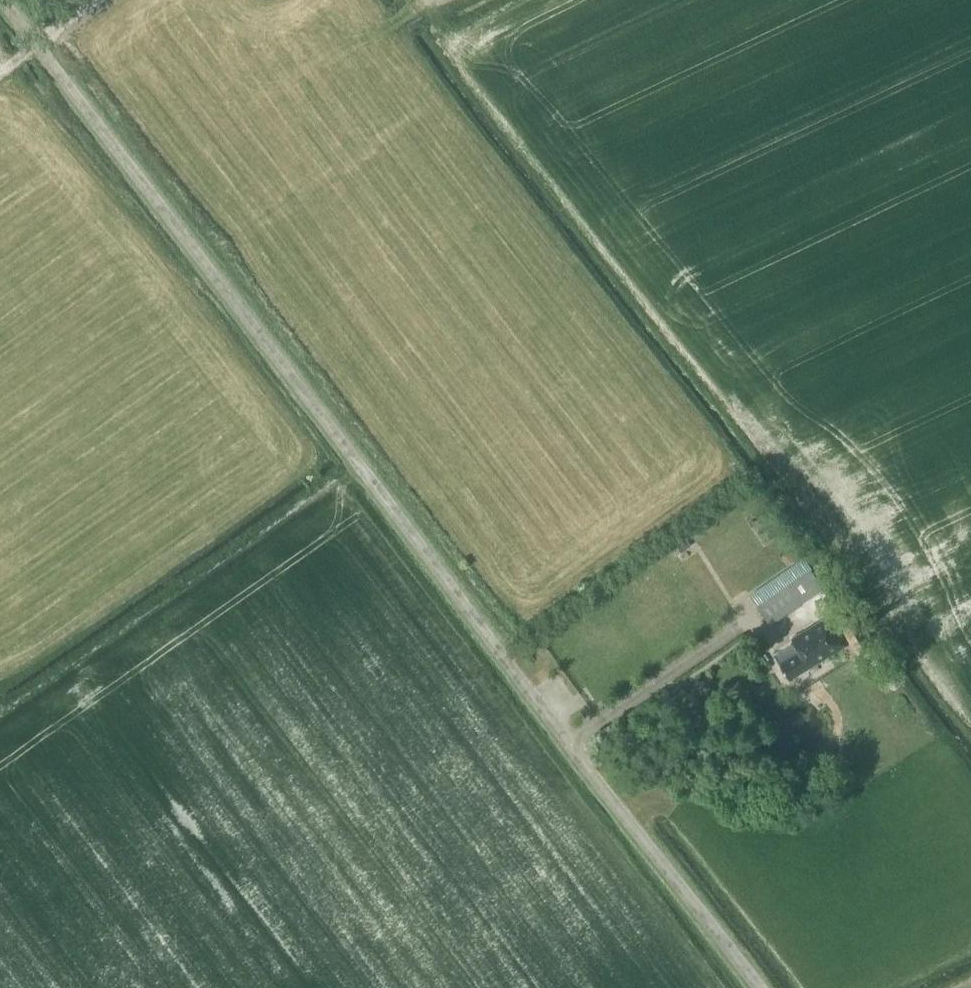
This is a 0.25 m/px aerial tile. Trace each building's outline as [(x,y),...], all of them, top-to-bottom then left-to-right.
[(691,544),(683,533),(667,543),(675,555),(691,544)] [(769,622),(821,587),(809,569),(757,604),(769,622)] [(797,641),(775,655),(790,680),(843,648),(850,643),(858,657),(876,646),(858,615),(855,611),(855,612),(837,622),(838,624),(836,625),(833,619),(831,616),(795,638),(797,641)]
